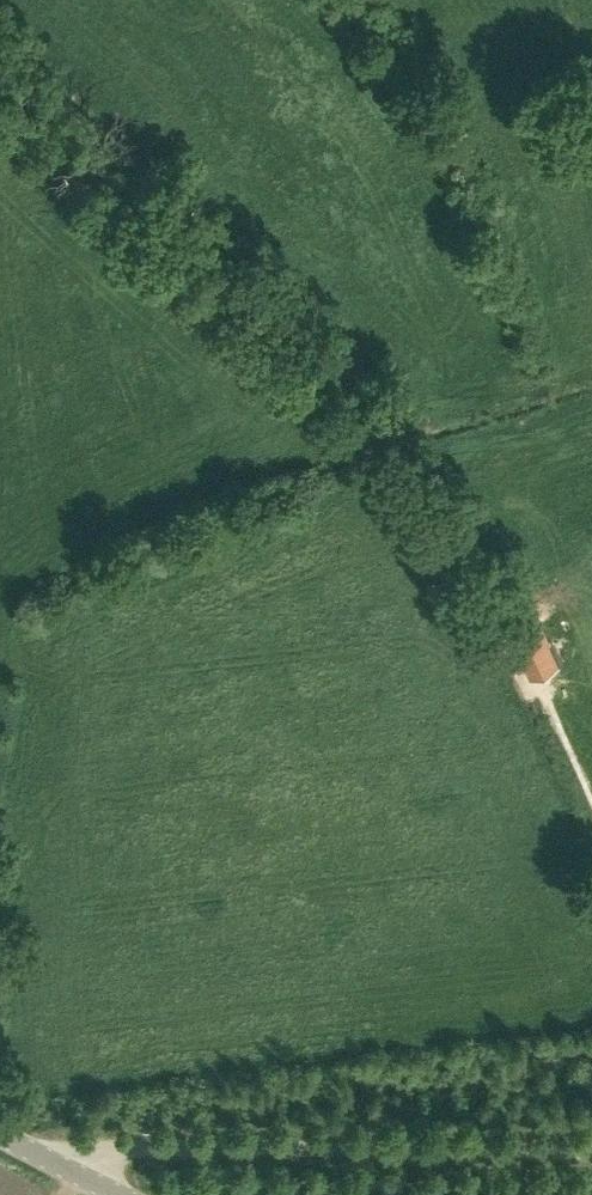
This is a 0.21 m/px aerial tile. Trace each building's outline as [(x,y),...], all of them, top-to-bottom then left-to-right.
[(513,641),(529,679),(557,666),(542,630),(513,641)]
